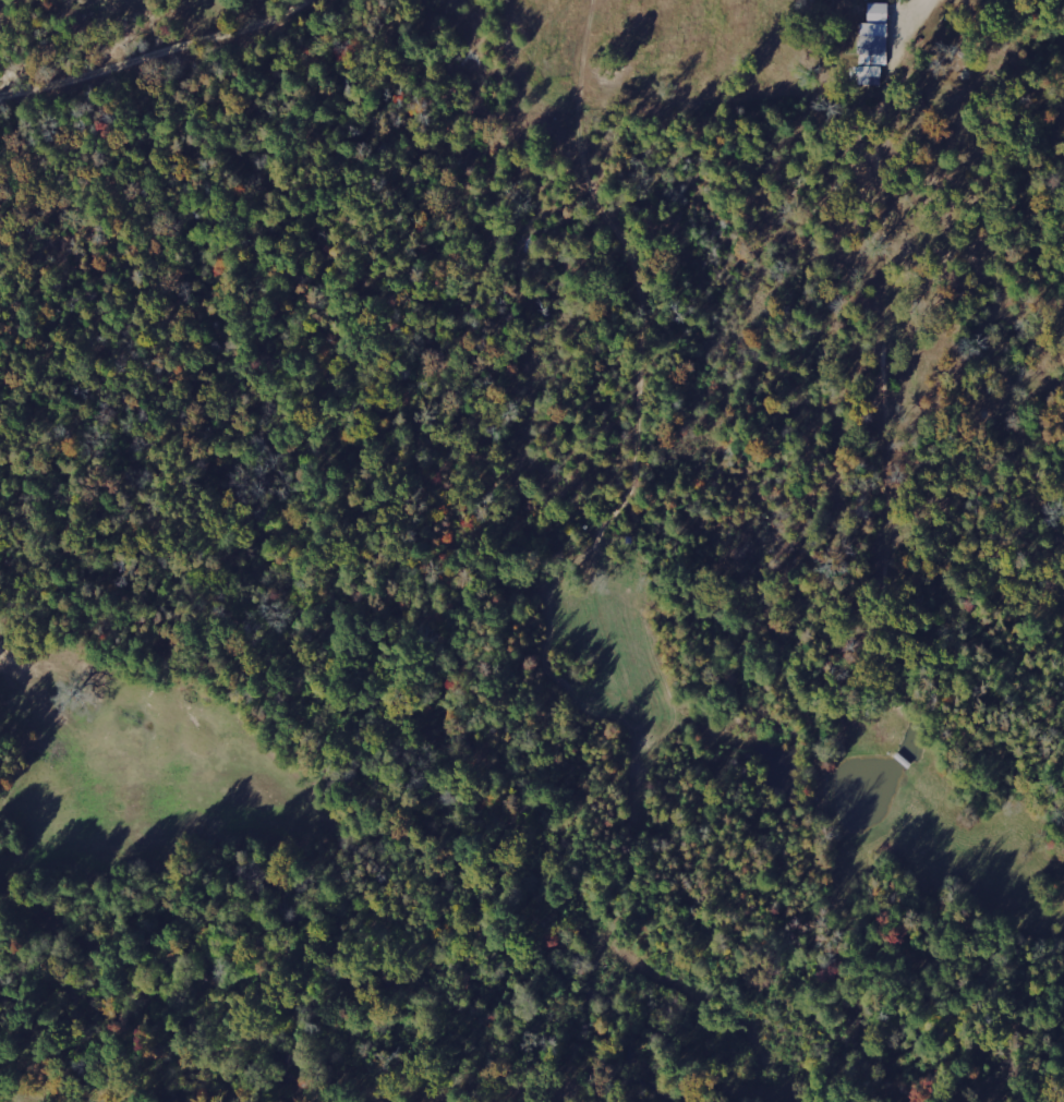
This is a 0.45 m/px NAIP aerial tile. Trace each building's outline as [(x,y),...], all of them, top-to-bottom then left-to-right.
[(858,83),(881,83),(881,64),(886,64),(887,2),(866,2),(866,22),(859,22),(858,83)]
